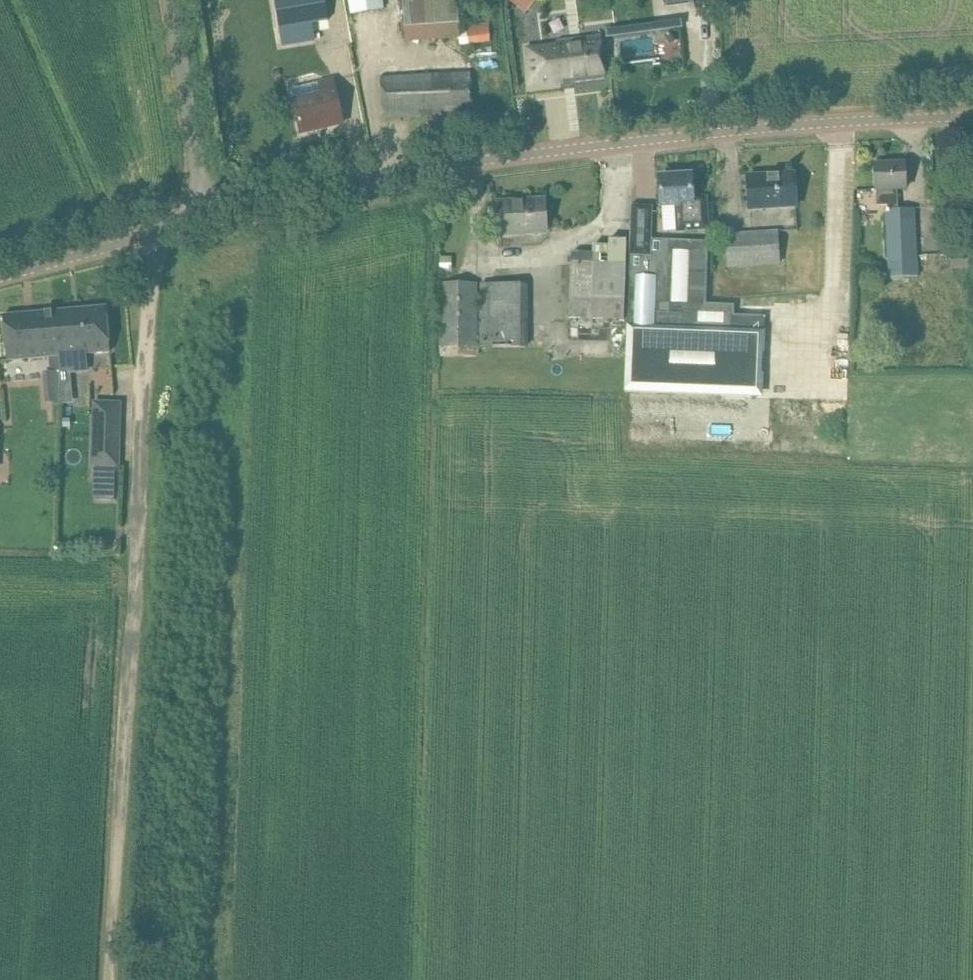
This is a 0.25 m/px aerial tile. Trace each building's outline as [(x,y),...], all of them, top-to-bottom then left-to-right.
[(279,29),(300,25),(303,44),(315,41),(312,23),(327,20),(323,0),(274,0),(279,29)] [(388,7),(387,0),(352,0),(355,14),(388,7)] [(512,3),(532,10),(535,0),(513,0),(512,3)] [(488,23),(460,24),(460,40),(460,42),(489,40),(488,23)] [(601,40),(525,50),(530,88),(605,78),(601,40)] [(673,46),(614,53),(618,77),(677,69),(673,46)] [(471,75),(381,80),(383,118),(473,113),(471,75)] [(333,81),(291,90),(301,133),(343,123),(333,81)] [(886,210),(888,278),(916,276),(914,209),(899,209),(898,189),(906,189),(905,164),(875,165),(876,190),(877,206),(887,206),(888,210),(886,210)] [(794,174),(748,177),(750,209),(796,206),(794,174)] [(677,206),(678,231),(708,229),(706,202),(693,203),(692,177),(660,179),(661,207),(677,206)] [(497,203),(499,235),(547,232),(545,200),(497,203)] [(651,232),(631,231),(625,390),(756,393),(759,315),(765,317),(766,296),(741,298),(743,307),(735,307),(735,305),(708,305),(709,242),(651,240),(651,232)] [(780,263),(777,231),(726,235),(728,267),(780,263)] [(594,254),(572,254),(570,318),(624,319),(627,241),(609,241),(609,247),(594,246),(594,254)] [(477,356),(477,283),(441,283),(441,348),(441,357),(477,356)] [(526,285),(481,285),(481,347),(526,347),(526,285)] [(106,307),(55,311),(59,357),(61,371),(87,369),(86,354),(110,352),(106,307)] [(7,362),(59,357),(55,311),(3,316),(7,362)] [(94,465),(117,466),(119,404),(95,403),(94,465)]
